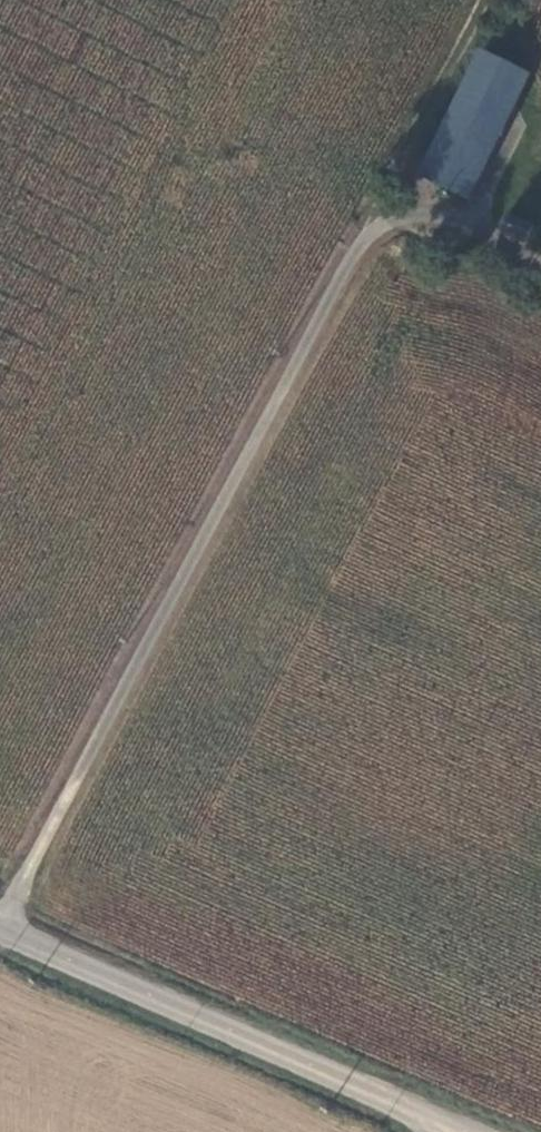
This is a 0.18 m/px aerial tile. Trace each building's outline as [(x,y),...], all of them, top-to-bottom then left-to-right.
[(463,198),(520,72),(480,57),(423,183),(463,198)] [(508,212),(500,230),(527,242),(535,224),(508,212)]
